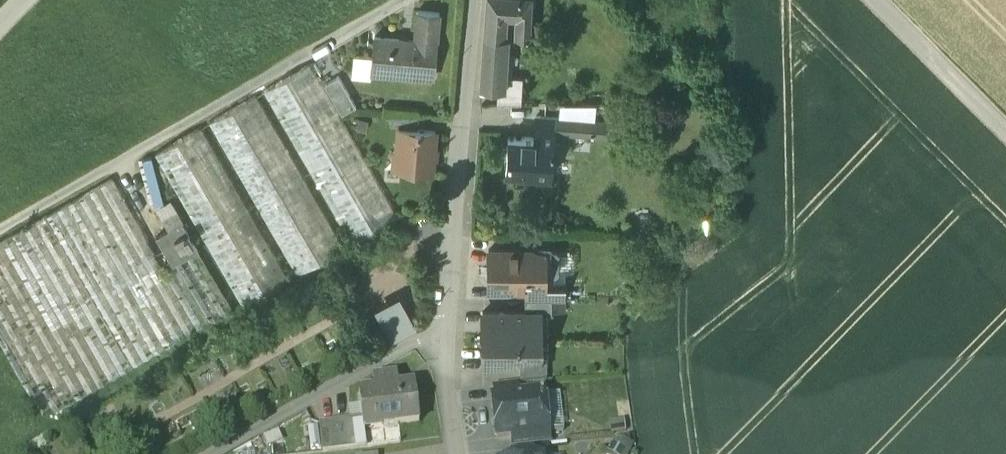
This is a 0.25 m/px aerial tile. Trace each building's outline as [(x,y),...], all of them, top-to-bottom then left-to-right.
[(484,34),(505,36),(507,15),(519,16),(518,36),(528,36),(530,0),(486,0),(484,34)] [(439,13),(417,12),(414,41),(373,38),(371,60),(383,61),(382,72),(433,77),(439,13)] [(505,36),(484,34),(481,86),(497,87),(505,87),(505,76),(508,36),(505,36)] [(396,217),(308,64),(261,91),(350,244),(396,217)] [(522,77),(505,76),(505,87),(497,87),(496,102),(520,102),(522,77)] [(343,248),(255,95),(207,122),(295,275),(343,248)] [(558,117),(594,118),(594,103),(558,102),(558,117)] [(398,128),(425,130),(426,117),(392,115),(392,128),(398,128)] [(551,117),(535,116),(534,130),(550,131),(551,117)] [(606,122),(551,117),(550,131),(554,132),(605,136),(606,122)] [(289,279),(201,126),(154,153),(241,306),(289,279)] [(425,130),(398,128),(396,155),(401,155),(400,165),(403,165),(403,167),(413,168),(414,166),(432,168),(435,131),(425,130)] [(533,138),(508,136),(505,171),(550,175),(554,132),(550,131),(534,130),(533,138)] [(0,241),(0,344),(42,417),(197,329),(163,270),(111,178),(0,241)] [(232,309),(182,222),(181,222),(176,213),(166,218),(172,228),(156,237),(172,264),(163,270),(197,329),(232,309)] [(544,250),(488,249),(488,287),(524,287),(544,287),(544,285),(544,272),(541,272),(541,252),(544,252),(544,250)] [(565,285),(544,285),(544,287),(524,287),(525,300),(551,300),(565,300),(565,285)] [(423,322),(407,295),(385,308),(401,335),(423,322)] [(551,300),(525,300),(524,312),(538,312),(538,313),(551,313),(551,300)] [(524,312),(482,312),(482,341),(538,341),(538,313),(538,312),(524,312)] [(538,341),(482,341),(482,370),(520,370),(538,370),(538,368),(538,341)] [(538,370),(520,370),(520,383),(546,381),(546,368),(538,368),(538,370)] [(396,376),(373,379),(374,392),(358,394),(363,430),(419,423),(414,387),(398,389),(396,376)] [(516,384),(493,387),(494,399),(517,396),(516,384)] [(494,399),(492,399),(497,439),(511,437),(547,433),(547,432),(543,394),(517,396),(494,399)] [(350,420),(319,423),(322,452),(353,448),(350,420)] [(380,439),(399,439),(399,429),(380,429),(380,439)] [(547,433),(511,437),(512,449),(545,446),(550,445),(549,432),(547,432),(547,433)] [(512,449),(513,453),(546,453),(545,446),(512,449)]
